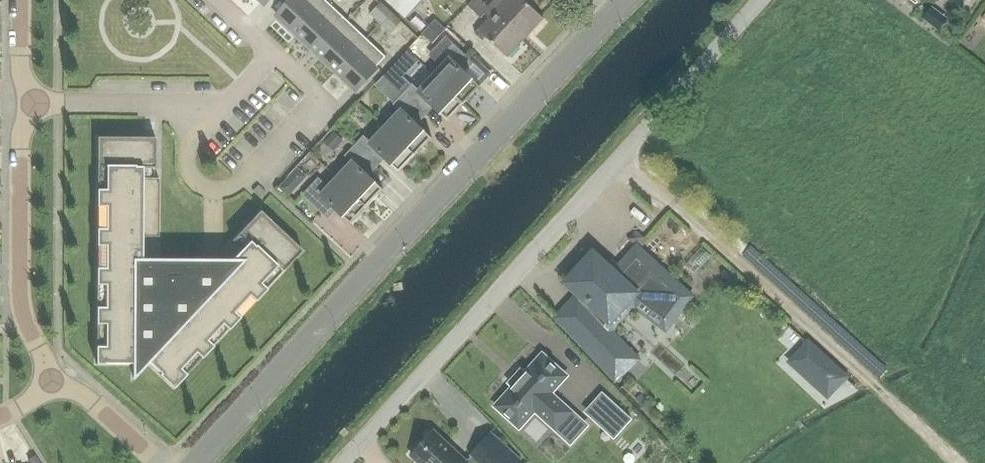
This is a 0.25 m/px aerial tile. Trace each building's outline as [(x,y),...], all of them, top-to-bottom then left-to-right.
[(328,2),(326,0),(294,0),(278,16),(297,35),(328,2)] [(406,17),(421,0),(387,0),(406,17)] [(525,38),(490,5),(488,7),(480,0),(472,0),(467,5),(481,18),(485,14),(489,18),(474,33),(482,41),(486,37),(507,57),(525,38)] [(525,38),(543,18),(524,0),(494,0),(490,5),(525,38)] [(347,20),(328,2),(297,35),(316,53),(347,20)] [(380,24),(391,12),(381,2),(370,14),(380,24)] [(938,31),(947,19),(932,7),(922,19),(938,31)] [(391,12),(380,24),(390,33),(401,22),(391,12)] [(316,53),(336,71),(366,38),(347,20),(316,53)] [(446,30),(436,20),(423,34),(433,44),(446,30)] [(428,55),(442,68),(434,75),(464,103),(480,86),(461,68),(469,59),(446,37),(428,55)] [(366,38),(336,71),(355,89),(386,56),(366,38)] [(414,53),(391,74),(404,88),(427,67),(414,53)] [(412,84),(403,94),(420,110),(428,102),(448,120),(464,103),(434,75),(419,91),(412,84)] [(401,111),(386,127),(415,154),(431,137),(412,119),(420,110),(403,94),(394,104),(401,111)] [(363,136),(354,145),(372,162),(380,153),(399,172),(415,154),(386,127),(371,143),(363,136)] [(173,386),(301,250),(259,210),(231,240),(240,248),(229,260),(230,260),(141,260),(141,236),(158,236),(158,178),(141,178),(141,167),(154,167),(155,137),(96,136),(95,363),(132,363),(132,376),(146,361),(173,386)] [(372,162),(354,145),(345,155),(352,162),(337,178),(367,206),(383,189),(363,170),(372,162)] [(302,163),(283,187),(295,196),(314,173),(302,163)] [(367,206),(337,178),(328,187),(318,178),(302,194),(323,213),(331,205),(350,223),(367,206)] [(692,298),(691,296),(637,247),(613,273),(593,255),(567,283),(582,296),(560,321),(614,378),(636,358),(614,332),(634,309),(666,332),(692,298)] [(821,392),(838,372),(813,349),(795,369),(821,392)] [(515,386),(497,406),(519,426),(534,409),(555,428),(569,411),(549,393),(564,376),(542,356),(524,375),(521,372),(511,383),(515,386)] [(617,406),(603,420),(615,431),(629,417),(617,406)] [(410,454),(419,462),(462,462),(448,451),(450,449),(431,431),(410,454)] [(520,460),(490,432),(462,462),(518,462),(520,460)]
